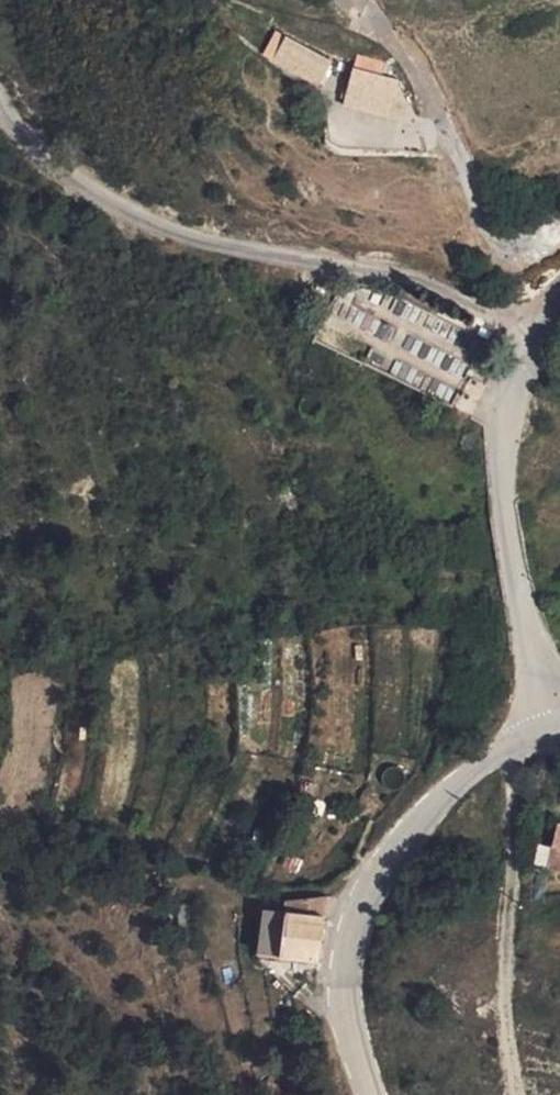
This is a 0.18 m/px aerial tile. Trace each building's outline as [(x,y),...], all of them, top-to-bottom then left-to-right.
[(334,61),(274,29),(261,54),(321,86),(334,61)] [(386,62),(355,54),(342,107),(388,119),(399,78),(383,74),(386,62)] [(433,304),(436,298),(428,294),(425,301),(433,304)] [(366,363),(448,401),(455,386),(374,348),(366,363)] [(540,838),(539,849),(558,849),(559,839),(540,838)] [(556,879),(557,870),(558,849),(539,849),(537,877),(556,879)] [(281,900),(281,911),(320,914),(321,897),(281,900)] [(260,909),(256,947),(277,951),(277,950),(281,911),(260,909)] [(316,953),(320,914),(281,911),(277,950),(316,953)]
